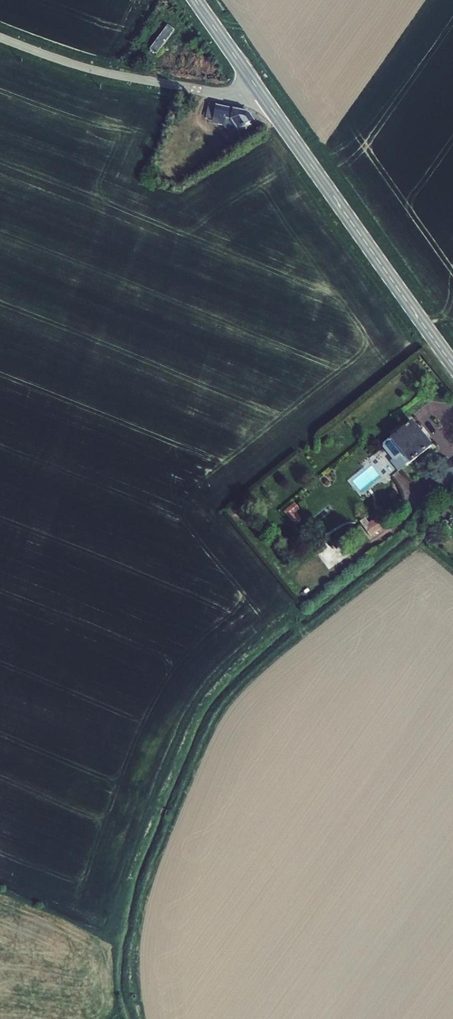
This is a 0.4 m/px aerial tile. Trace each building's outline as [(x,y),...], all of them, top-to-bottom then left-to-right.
[(169,25),(150,49),(156,54),(175,29),(169,25)] [(216,107),(209,106),(207,118),(213,119),(216,107)] [(251,114),(216,107),(213,119),(215,120),(215,123),(222,124),(233,141),(242,135),(243,137),(259,127),(251,114)] [(409,461),(412,465),(433,448),(413,424),(383,448),(395,463),(401,458),(405,464),(409,461)] [(439,455),(452,455),(452,437),(451,426),(439,426),(439,455)] [(400,471),(393,476),(406,490),(412,484),(400,471)] [(296,501),(285,510),(296,524),(308,516),(296,501)] [(389,526),(378,513),(363,527),(374,539),(389,526)]
